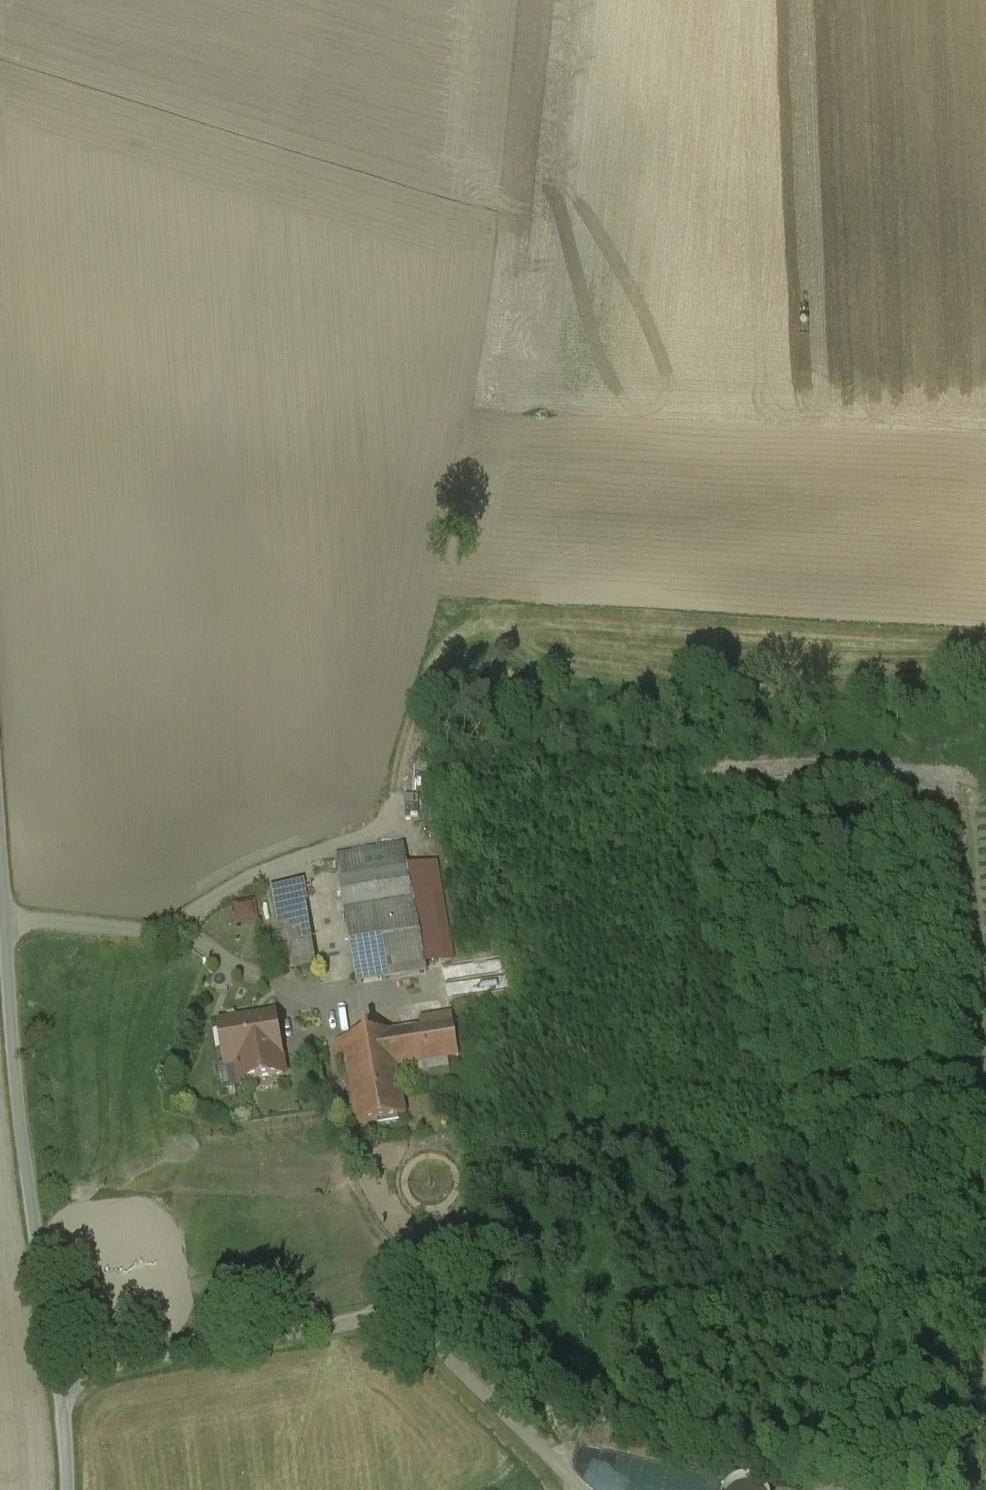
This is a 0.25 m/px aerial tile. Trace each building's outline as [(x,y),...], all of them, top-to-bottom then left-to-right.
[(403,846),(335,857),(357,984),(426,973),(403,846)] [(300,883),(272,888),(286,971),(314,967),(300,883)] [(257,922),(255,902),(234,904),(236,923),(257,922)] [(274,1016),(219,1025),(226,1066),(237,1064),(240,1082),(284,1075),(274,1016)] [(390,1033),(342,1041),(350,1089),(347,1090),(351,1108),(354,1108),(357,1125),(377,1122),(378,1128),(399,1124),(398,1118),(405,1117),(396,1067),(411,1065),(415,1083),(450,1078),(447,1059),(458,1057),(453,1023),(390,1033)]
